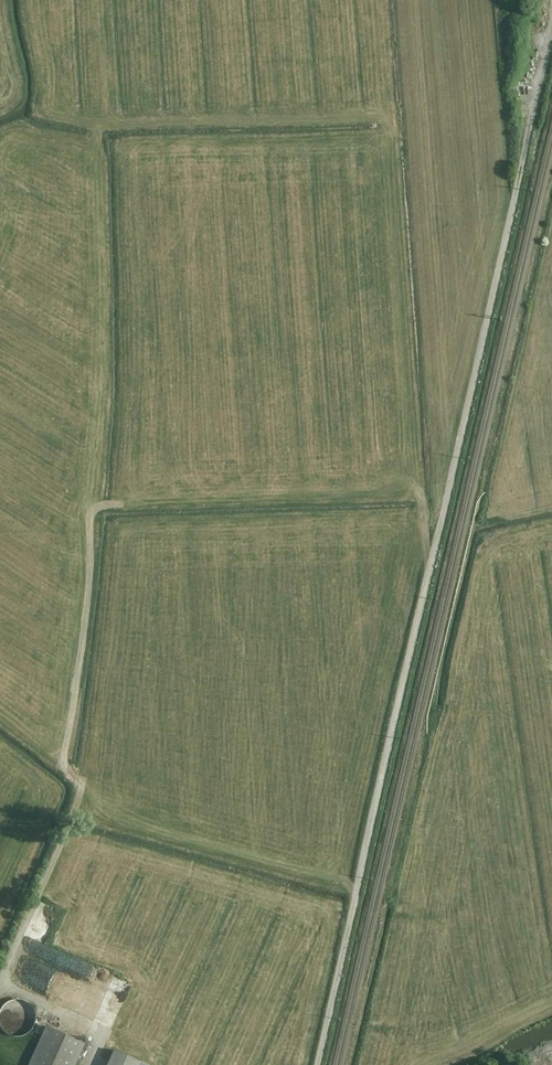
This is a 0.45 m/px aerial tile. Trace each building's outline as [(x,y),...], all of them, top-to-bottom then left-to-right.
[(1,1029),(6,1033),(11,1036),(17,1037),(24,1036),(29,1033),(33,1028),(36,1022),(36,1015),(33,1009),(28,1004),(22,1001),(16,1000),(9,1002),(4,1005),(1,1011),(0,1012),(0,1025),(1,1029)] [(29,1064),(77,1064),(86,1045),(46,1027),(29,1064)] [(114,1050),(107,1064),(151,1064),(114,1050)]
